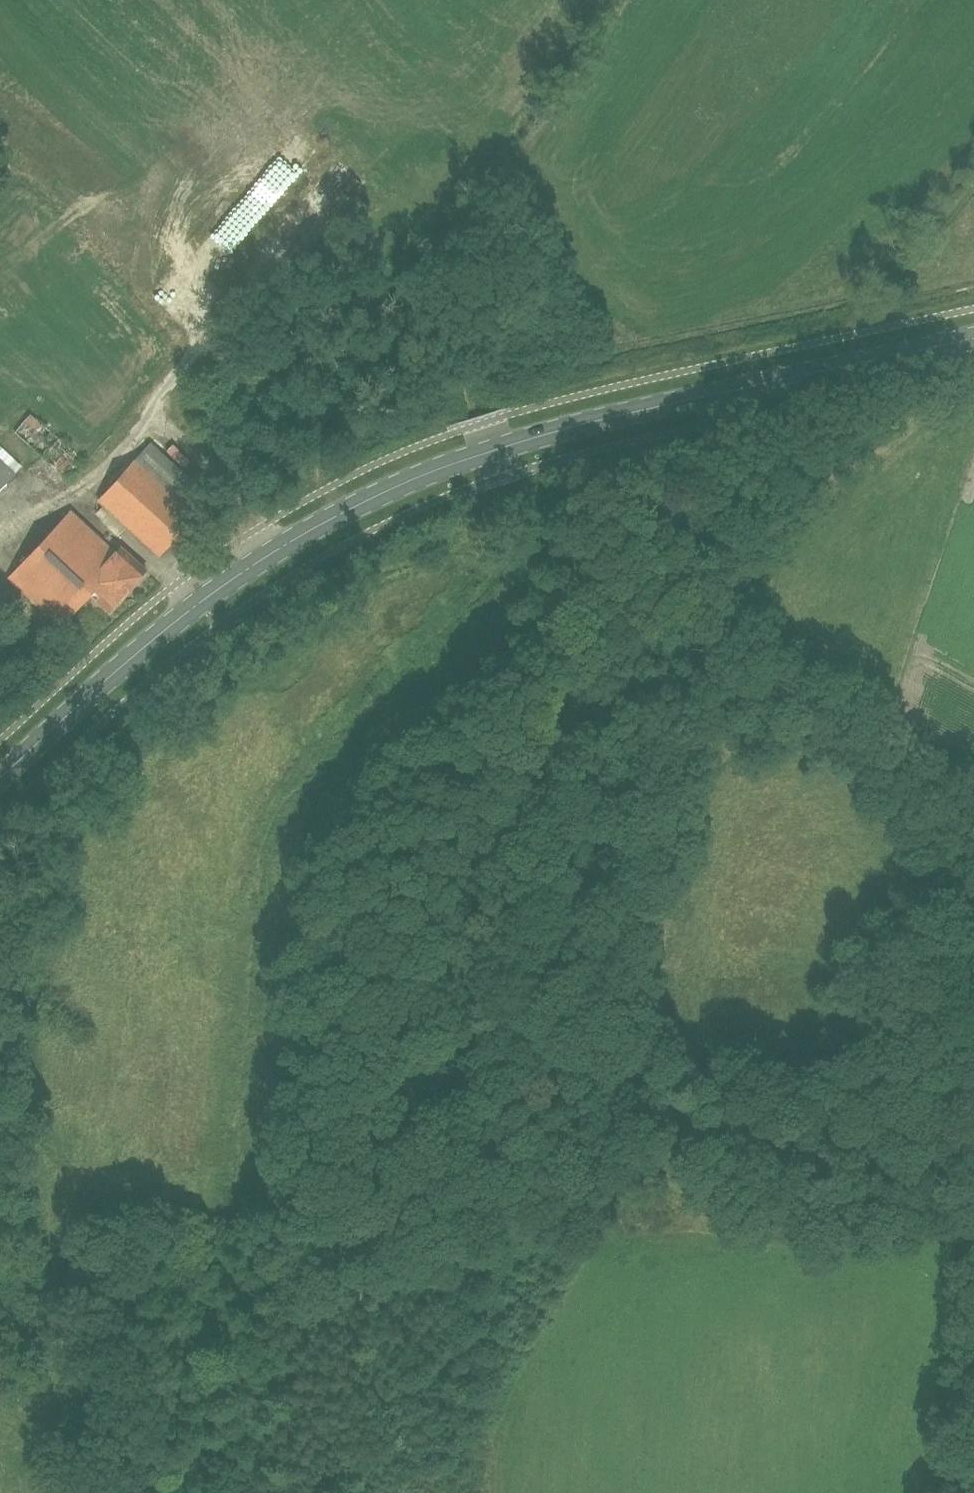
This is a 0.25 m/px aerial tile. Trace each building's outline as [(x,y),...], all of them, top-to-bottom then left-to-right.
[(29,406),(11,423),(29,440),(46,423),(29,406)] [(159,554),(188,522),(220,487),(199,469),(191,478),(150,442),(128,467),(98,500),(95,497),(86,507),(118,536),(128,526),(159,554)] [(15,472),(0,458),(0,488),(15,472)] [(108,609),(146,569),(121,546),(116,552),(70,509),(8,577),(61,626),(91,594),(108,609)]
